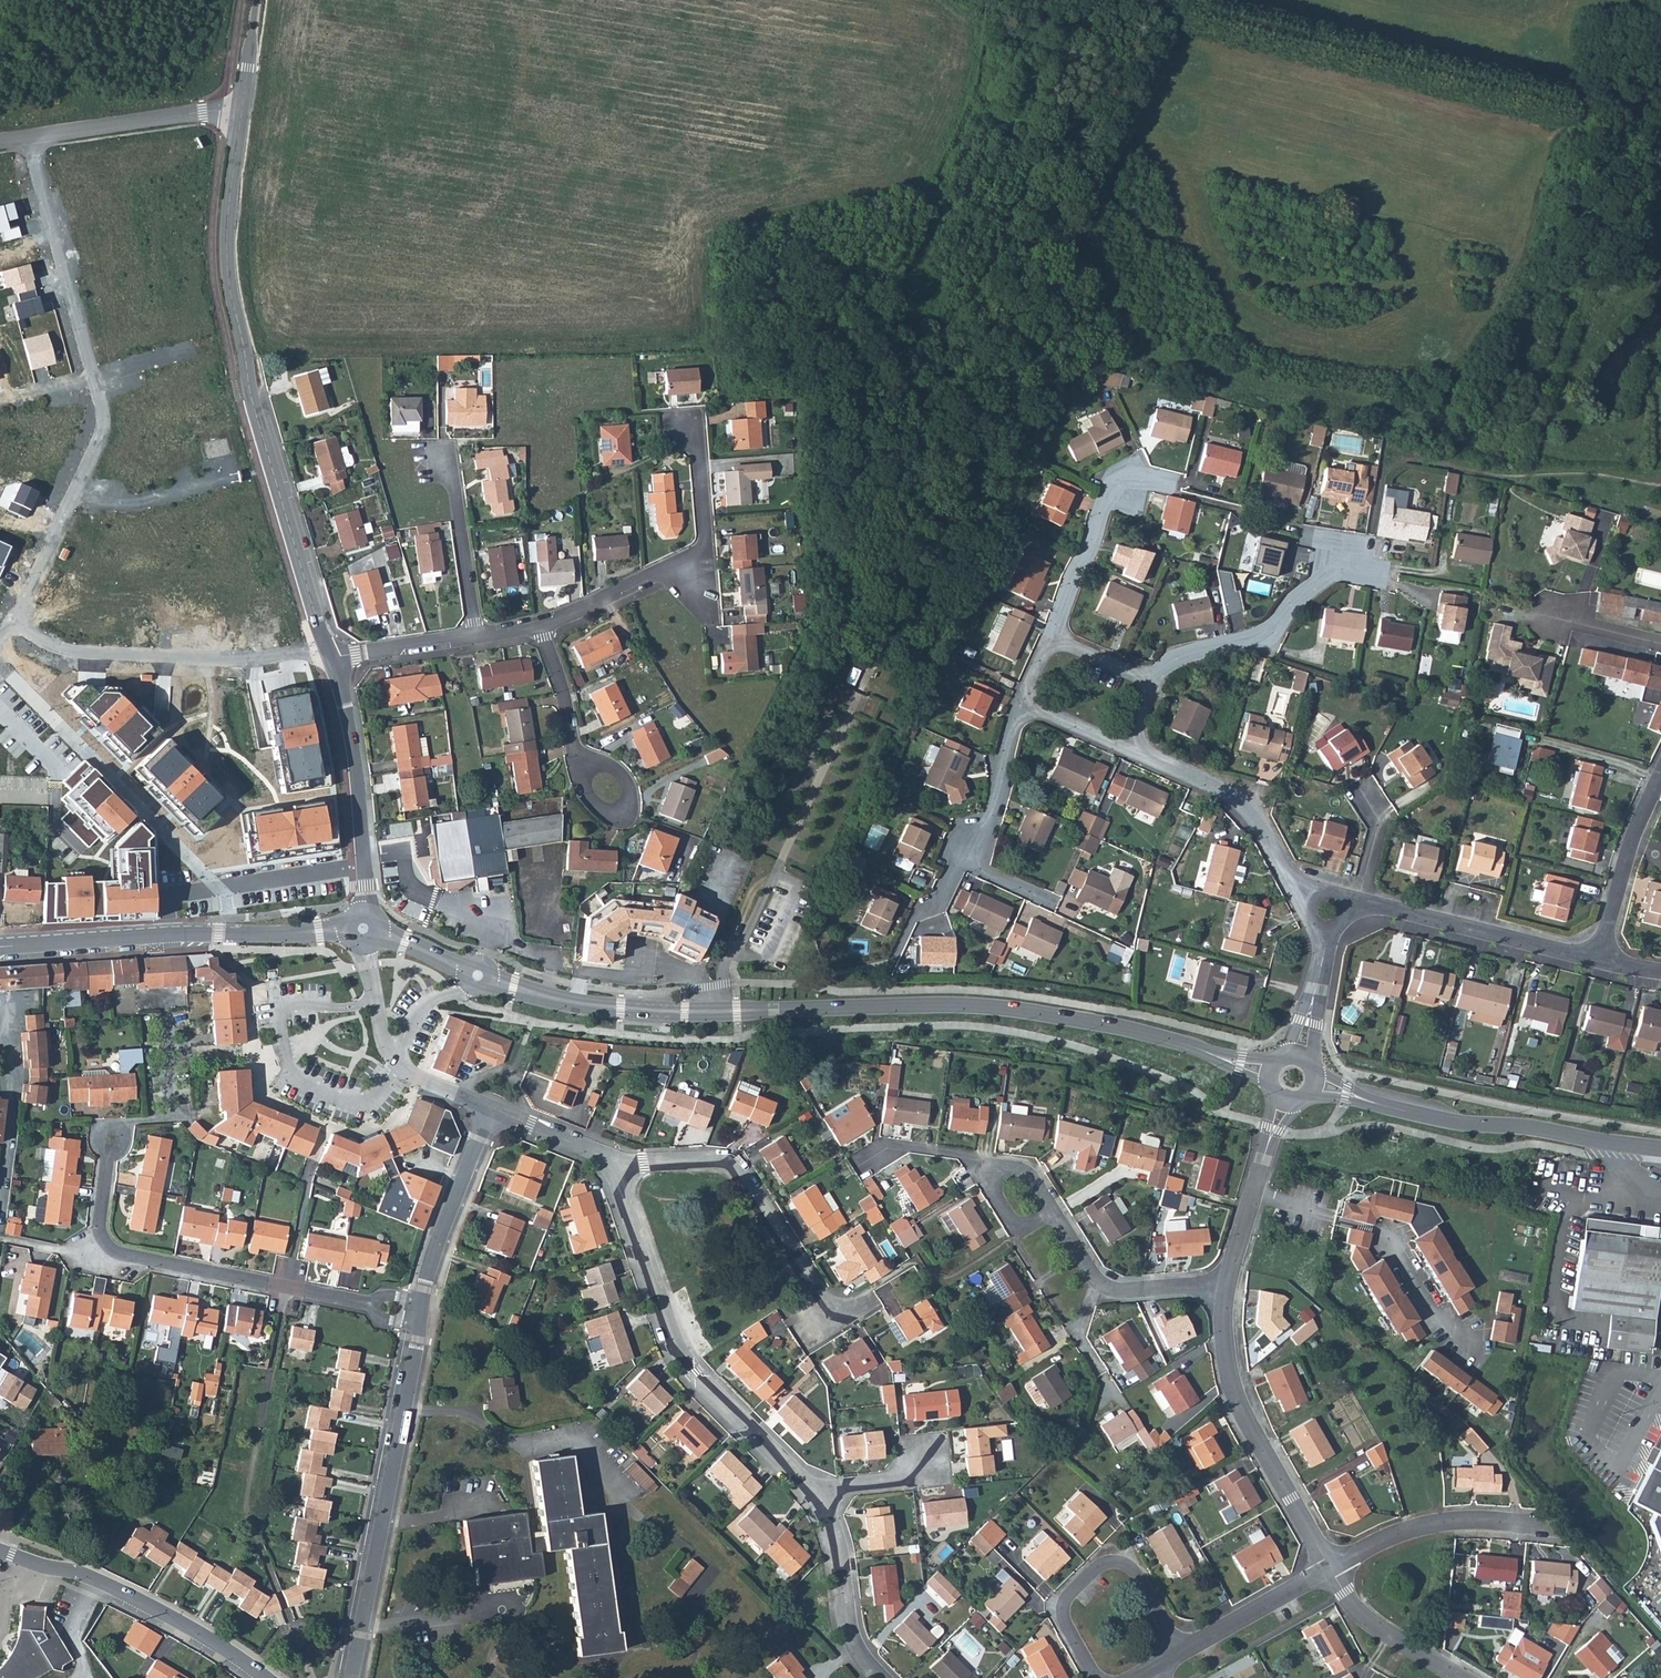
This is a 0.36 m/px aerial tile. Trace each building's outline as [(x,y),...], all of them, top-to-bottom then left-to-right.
[(0,206),(0,232),(2,232),(4,240),(20,235),(17,225),(7,227),(6,222),(16,220),(12,203),(0,206)] [(27,267),(1,274),(4,289),(13,287),(15,293),(17,292),(33,288),(27,267)] [(33,288),(17,292),(19,301),(13,303),(17,320),(44,313),(39,297),(36,298),(33,288)] [(47,333),(23,340),(31,370),(55,364),(47,333)] [(453,355),(446,355),(437,355),(437,370),(453,370),(453,355)] [(206,358),(206,366),(214,367),(214,359),(206,358)] [(315,369),(294,375),(299,391),(297,391),(304,415),(327,409),(327,408),(320,385),(329,382),(325,369),(316,372),(315,369)] [(697,369),(664,370),(665,393),(698,391),(697,369)] [(1110,371),(1106,385),(1117,388),(1121,374),(1110,371)] [(446,424),(483,423),(483,395),(473,395),(473,388),(452,388),(453,400),(446,400),(446,424)] [(1204,395),(1193,392),(1191,405),(1195,406),(1194,409),(1200,411),(1204,395)] [(1200,411),(1200,414),(1210,416),(1215,398),(1204,395),(1200,411)] [(419,397),(390,398),(390,424),(392,424),(392,431),(417,431),(417,420),(419,420),(419,397)] [(747,418),(731,419),(733,449),(761,447),(758,421),(765,420),(764,401),(746,402),(747,418)] [(1149,435),(1157,437),(1158,434),(1174,438),(1184,441),(1190,417),(1155,408),(1149,435)] [(1092,428),(1065,441),(1074,460),(1095,450),(1091,442),(1097,439),(1102,448),(1121,439),(1110,416),(1108,417),(1104,409),(1087,417),(1092,428)] [(1296,420),(1294,428),(1306,431),(1308,423),(1296,420)] [(626,426),(600,427),(601,445),(602,445),(604,464),(629,462),(626,426)] [(1308,446),(1319,449),(1324,429),(1313,427),(1308,446)] [(325,483),(329,482),(341,478),(344,477),(345,476),(342,470),(344,469),(343,467),(350,465),(351,462),(350,458),(347,456),(346,451),(339,453),(334,436),(312,442),(325,483)] [(227,438),(203,443),(207,459),(231,453),(227,438)] [(1091,442),(1095,450),(1098,454),(1122,442),(1121,439),(1102,448),(1097,439),(1091,442)] [(1199,470),(1208,473),(1209,470),(1225,474),(1235,476),(1241,452),(1206,443),(1199,470)] [(489,457),(476,459),(474,459),(475,468),(487,466),(489,479),(481,481),(485,503),(490,503),(491,510),(494,514),(510,511),(513,508),(512,500),(507,501),(504,478),(507,478),(506,463),(507,463),(506,454),(504,455),(503,448),(488,450),(489,457)] [(488,450),(475,452),(476,459),(489,457),(488,450)] [(1284,463),(1282,470),(1303,476),(1305,469),(1303,464),(1288,460),(1284,463)] [(376,462),(364,469),(367,475),(378,469),(376,462)] [(507,463),(506,463),(507,478),(515,476),(513,462),(507,463)] [(747,469),(733,470),(724,471),(727,505),(750,503),(748,478),(769,476),(769,463),(747,465),(747,469)] [(1320,493),(1337,496),(1338,494),(1347,495),(1346,498),(1345,502),(1363,505),(1364,499),(1371,500),(1374,487),(1366,485),(1367,478),(1365,478),(1367,467),(1354,464),(1353,467),(1346,465),(1344,471),(1324,468),(1320,493)] [(1257,492),(1275,497),(1289,500),(1288,503),(1297,505),(1304,476),(1303,476),(1282,470),(1264,466),(1257,492)] [(652,474),(654,492),(655,504),(656,525),(657,525),(657,529),(664,537),(675,536),(681,527),(680,523),(681,523),(680,512),(674,512),(671,472),(652,474)] [(1446,473),(1443,493),(1454,495),(1457,474),(1446,473)] [(341,478),(329,482),(332,494),(344,487),(341,478)] [(1041,503),(1036,514),(1060,525),(1065,514),(1062,513),(1065,506),(1070,508),(1080,489),(1056,478),(1052,485),(1047,483),(1038,502),(1041,503)] [(8,510),(27,519),(38,492),(19,484),(8,510)] [(1168,504),(1164,519),(1162,527),(1186,534),(1194,502),(1167,495),(1165,503),(1168,504)] [(1383,495),(1377,535),(1393,538),(1394,535),(1406,537),(1423,540),(1424,535),(1428,515),(1428,513),(1391,506),(1393,497),(1383,495)] [(1393,497),(1391,506),(1428,513),(1429,504),(1393,497)] [(357,508),(333,515),(343,549),(367,542),(357,508)] [(1543,549),(1549,562),(1565,554),(1573,556),(1573,558),(1586,562),(1593,539),(1585,536),(1590,520),(1568,513),(1565,521),(1563,520),(1560,529),(1563,530),(1560,537),(1554,535),(1551,544),(1543,549)] [(1428,515),(1424,535),(1432,536),(1435,516),(1428,515)] [(410,534),(414,534),(420,571),(422,571),(423,581),(435,580),(434,575),(441,574),(440,568),(443,568),(439,538),(438,538),(437,530),(434,531),(433,523),(409,526),(410,534)] [(384,536),(393,535),(393,527),(383,527),(384,536)] [(1451,556),(1487,563),(1491,538),(1456,532),(1451,556)] [(730,536),(732,569),(738,569),(750,568),(750,559),(754,559),(753,534),(730,536)] [(625,535),(592,538),(593,559),(627,557),(625,535)] [(543,540),(535,540),(539,585),(573,582),(571,559),(554,560),(553,536),(543,537),(543,540)] [(1284,542),(1258,536),(1250,570),(1274,576),(1280,550),(1282,551),(1284,542)] [(3,566),(1,565),(10,547),(0,542),(0,571),(3,566)] [(385,545),(389,559),(401,556),(397,542),(385,545)] [(511,545),(488,548),(491,572),(494,572),(494,579),(492,579),(493,588),(517,584),(512,554),(511,545)] [(64,548),(59,557),(64,560),(69,551),(64,548)] [(1037,594),(1034,593),(1041,579),(1048,562),(1023,550),(1006,589),(1034,601),(1037,594)] [(750,568),(738,569),(740,606),(743,605),(745,624),(763,622),(765,622),(761,567),(750,568)] [(384,596),(380,584),(376,568),(351,576),(354,588),(357,587),(365,618),(388,611),(384,596)] [(1230,570),(1215,569),(1225,614),(1242,610),(1238,589),(1234,590),(1230,573),(1230,570)] [(1041,579),(1034,593),(1037,594),(1043,580),(1041,579)] [(1108,580),(1097,607),(1108,612),(1107,615),(1119,620),(1118,622),(1127,626),(1141,595),(1108,580)] [(1597,581),(1594,590),(1598,591),(1605,592),(1606,583),(1597,581)] [(388,582),(380,584),(384,596),(391,594),(388,582)] [(1187,600),(1171,603),(1176,628),(1202,623),(1202,624),(1211,622),(1206,596),(1204,596),(1203,589),(1185,593),(1187,600)] [(1596,611),(1632,617),(1632,615),(1634,607),(1642,609),(1641,616),(1640,619),(1660,623),(1660,603),(1605,592),(1598,591),(1596,611)] [(1439,614),(1436,629),(1438,629),(1436,638),(1456,642),(1457,633),(1459,633),(1465,597),(1439,592),(1437,605),(1440,605),(1439,614)] [(1097,607),(1095,610),(1107,615),(1108,612),(1097,607)] [(1634,607),(1632,615),(1641,616),(1642,609),(1634,607)] [(1032,617),(1013,608),(1010,615),(1007,613),(1006,616),(998,613),(991,629),(998,632),(990,650),(1012,660),(1022,638),(1018,636),(1025,623),(1028,625),(1032,617)] [(1355,616),(1340,614),(1331,612),(1331,609),(1324,608),(1320,635),(1360,642),(1364,615),(1356,613),(1355,616)] [(1380,617),(1375,645),(1407,650),(1412,625),(1388,621),(1389,619),(1380,617)] [(720,653),(722,672),(755,670),(753,634),(763,633),(763,622),(745,624),(731,625),(733,652),(720,653)] [(1018,636),(1022,638),(1028,625),(1025,623),(1018,636)] [(1487,652),(1484,663),(1489,664),(1505,668),(1504,674),(1504,675),(1516,678),(1516,680),(1531,684),(1531,686),(1545,690),(1553,658),(1538,655),(1537,659),(1529,657),(1529,659),(1522,657),(1522,655),(1517,655),(1517,651),(1519,644),(1506,641),(1509,627),(1492,623),(1486,651),(1487,652)] [(610,628),(573,645),(583,667),(620,649),(610,628)] [(1590,667),(1589,672),(1642,685),(1639,701),(1656,705),(1647,728),(1660,733),(1660,667),(1623,658),(1582,648),(1581,648),(1577,663),(1590,667)] [(1251,654),(1248,665),(1255,667),(1258,657),(1251,654)] [(489,667),(478,669),(481,689),(532,680),(529,661),(519,662),(519,660),(489,664),(489,667)] [(1505,668),(1489,664),(1488,670),(1504,674),(1505,668)] [(1295,669),(1291,689),(1301,692),(1306,673),(1295,669)] [(441,694),(436,674),(421,676),(420,675),(384,681),(384,686),(377,687),(379,700),(386,699),(387,705),(426,699),(426,696),(441,694)] [(1482,680),(1478,698),(1490,701),(1494,683),(1482,680)] [(1529,693),(1544,697),(1545,690),(1531,686),(1531,684),(1516,680),(1515,685),(1530,689),(1529,693)] [(959,707),(954,718),(978,729),(983,717),(981,716),(983,710),(988,712),(997,692),(974,681),(971,689),(966,687),(957,706),(959,707)] [(612,682),(590,692),(599,712),(600,711),(606,724),(628,714),(612,682)] [(292,688),(264,691),(282,793),(328,786),(327,774),(321,776),(303,688),(292,688)] [(1450,694),(1439,692),(1437,703),(1456,706),(1458,695),(1450,694)] [(98,693),(83,709),(128,753),(140,741),(136,737),(146,727),(113,694),(98,693)] [(1176,715),(1170,729),(1194,740),(1208,710),(1180,696),(1176,704),(1177,705),(1173,714),(1176,715)] [(526,698),(496,703),(497,711),(504,710),(528,706),(526,698)] [(528,706),(504,710),(509,744),(503,744),(505,754),(533,750),(528,706)] [(1443,714),(1461,717),(1462,714),(1462,710),(1444,707),(1443,714)] [(920,710),(917,717),(925,721),(928,713),(920,710)] [(1238,749),(1254,753),(1267,756),(1266,759),(1275,762),(1276,759),(1282,732),(1262,727),(1263,722),(1260,717),(1247,713),(1245,722),(1244,722),(1238,749)] [(1173,714),(1167,728),(1170,729),(1176,715),(1173,714)] [(651,722),(632,731),(635,739),(633,740),(646,767),(668,757),(651,722)] [(1519,729),(1494,722),(1491,733),(1494,733),(1486,762),(1499,765),(1497,770),(1510,774),(1518,744),(1515,743),(1519,729)] [(392,726),(398,770),(421,767),(428,766),(427,755),(419,757),(416,738),(414,723),(392,726)] [(1327,743),(1317,750),(1331,771),(1342,763),(1341,761),(1346,758),(1350,763),(1367,750),(1353,729),(1346,734),(1343,729),(1325,740),(1327,743)] [(1282,732),(1276,759),(1284,761),(1290,734),(1282,732)] [(424,737),(416,738),(419,757),(427,755),(424,737)] [(167,738),(140,766),(195,820),(222,792),(167,738)] [(968,748),(945,738),(941,746),(964,756),(968,748)] [(1406,740),(1385,755),(1397,773),(1401,770),(1406,776),(1404,778),(1410,788),(1432,773),(1426,763),(1428,762),(1416,744),(1411,747),(1406,740)] [(953,780),(955,777),(960,764),(963,765),(967,757),(964,756),(941,746),(939,745),(922,783),(947,794),(946,796),(949,804),(962,799),(960,794),(966,792),(962,782),(959,783),(953,780)] [(1092,767),(1077,761),(1079,758),(1069,753),(1071,751),(1061,746),(1047,778),(1081,794),(1092,767)] [(718,749),(702,756),(707,767),(729,756),(718,749)] [(533,750),(505,754),(505,763),(511,762),(516,795),(539,791),(533,750)] [(450,755),(430,758),(431,766),(451,763),(450,755)] [(1079,758),(1077,761),(1092,767),(1093,764),(1079,758)] [(1577,771),(1568,805),(1595,812),(1598,800),(1594,799),(1599,776),(1598,776),(1600,766),(1581,761),(1578,771),(1577,771)] [(84,762),(63,783),(69,790),(60,799),(64,803),(62,805),(68,811),(61,818),(87,844),(97,835),(102,839),(111,830),(114,833),(132,815),(108,792),(112,789),(84,762)] [(960,764),(955,777),(957,778),(963,765),(960,764)] [(421,767),(398,770),(399,780),(398,780),(402,811),(427,808),(426,800),(421,767)] [(1106,791),(1117,796),(1126,778),(1115,773),(1106,791)] [(671,782),(659,814),(680,822),(695,782),(681,776),(678,784),(671,782)] [(1134,778),(1133,780),(1126,777),(1126,778),(1117,796),(1125,800),(1124,802),(1157,816),(1166,796),(1151,790),(1153,787),(1134,778)] [(1153,787),(1151,790),(1166,796),(1167,794),(1153,787)] [(434,799),(426,800),(427,808),(435,807),(434,799)] [(1185,802),(1183,807),(1189,810),(1191,805),(1185,802)] [(321,803),(242,814),(248,855),(327,844),(321,803)] [(1027,816),(1020,831),(1016,841),(1038,851),(1053,818),(1028,807),(1024,815),(1027,816)] [(1135,815),(1150,822),(1153,816),(1138,809),(1135,815)] [(1082,810),(1075,828),(1079,830),(1086,833),(1093,815),(1082,810)] [(457,812),(429,816),(432,837),(436,859),(433,859),(428,867),(430,880),(433,880),(439,879),(440,884),(445,884),(446,889),(446,892),(456,890),(476,878),(477,878),(480,892),(490,891),(487,876),(506,874),(504,862),(498,823),(497,815),(466,819),(465,811),(457,812)] [(1204,811),(1197,829),(1207,834),(1213,816),(1204,811)] [(561,814),(498,823),(504,862),(515,860),(514,849),(560,842),(561,814)] [(1024,815),(1018,830),(1020,831),(1027,816),(1024,815)] [(1093,815),(1086,833),(1089,835),(1096,838),(1104,819),(1093,815)] [(1600,823),(1576,816),(1573,827),(1570,827),(1565,848),(1570,849),(1568,857),(1592,863),(1598,842),(1592,841),(1594,834),(1597,835),(1600,823)] [(906,823),(892,853),(896,856),(894,862),(894,864),(907,870),(909,869),(912,863),(922,842),(926,833),(924,832),(928,824),(911,817),(907,824),(906,823)] [(1108,821),(1104,819),(1096,838),(1099,839),(1100,840),(1108,821)] [(1310,820),(1303,844),(1315,848),(1316,845),(1324,847),(1322,853),(1342,858),(1349,834),(1342,832),(1343,826),(1322,821),(1322,823),(1310,820)] [(114,881),(100,882),(100,916),(115,916),(115,921),(152,920),(150,885),(145,885),(145,841),(149,836),(137,824),(114,847),(114,881)] [(677,839),(651,829),(638,863),(664,872),(677,839)] [(1079,830),(1072,845),(1082,850),(1089,835),(1086,833),(1079,830)] [(1089,835),(1082,850),(1089,853),(1091,849),(1094,851),(1099,839),(1096,838),(1089,835)] [(1402,842),(1395,867),(1407,870),(1408,867),(1415,868),(1413,874),(1435,880),(1441,855),(1433,853),(1435,847),(1433,847),(1435,840),(1416,835),(1413,845),(1402,842)] [(586,842),(567,841),(566,870),(612,872),(614,851),(585,850),(586,842)] [(1461,844),(1455,870),(1476,875),(1477,869),(1484,871),(1483,874),(1496,877),(1502,852),(1491,850),(1492,846),(1471,841),(1470,846),(1461,844)] [(922,842),(912,863),(915,864),(925,843),(922,842)] [(1214,844),(1201,892),(1227,899),(1232,878),(1240,881),(1244,867),(1234,864),(1238,850),(1214,844)] [(848,854),(844,862),(861,869),(864,861),(848,854)] [(1197,880),(1203,882),(1208,861),(1202,859),(1197,880)] [(861,869),(844,862),(840,871),(857,878),(861,869)] [(2,900),(23,902),(23,898),(35,899),(37,878),(25,877),(25,870),(13,869),(13,877),(4,876),(2,900)] [(1084,900),(1093,904),(1094,900),(1107,906),(1106,910),(1115,914),(1127,887),(1088,869),(1075,897),(1083,901),(1084,900)] [(1549,883),(1544,882),(1541,891),(1532,888),(1529,898),(1538,901),(1538,902),(1541,903),(1538,915),(1562,921),(1565,909),(1562,909),(1564,901),(1567,902),(1570,903),(1575,882),(1551,875),(1549,883)] [(100,916),(100,882),(89,882),(89,877),(62,877),(62,882),(43,882),(43,924),(54,924),(54,916),(100,916)] [(439,879),(433,880),(434,885),(439,890),(446,889),(445,884),(440,884),(439,879)] [(1059,880),(1055,890),(1063,893),(1066,882),(1059,880)] [(1640,922),(1660,927),(1660,884),(1648,881),(1643,902),(1648,903),(1646,911),(1643,910),(1640,922)] [(860,924),(880,934),(890,912),(895,903),(893,903),(896,895),(874,886),(871,893),(874,895),(860,924)] [(953,905),(961,908),(969,892),(961,888),(953,905)] [(978,893),(970,890),(969,892),(961,908),(961,910),(968,914),(967,915),(983,922),(980,927),(982,931),(992,936),(995,934),(998,929),(1001,931),(1010,910),(996,904),(998,901),(978,892),(978,893)] [(658,934),(673,902),(652,900),(651,903),(614,898),(588,917),(583,961),(609,964),(610,953),(621,954),(624,930),(658,934)] [(673,902),(658,934),(672,941),(669,949),(695,962),(714,921),(712,916),(675,898),(673,902)] [(1094,900),(1093,904),(1106,910),(1107,906),(1094,900)] [(998,901),(996,904),(1010,910),(1011,907),(998,901)] [(1264,908),(1237,901),(1227,939),(1223,937),(1221,949),(1253,956),(1255,945),(1252,945),(1255,932),(1259,917),(1262,918),(1264,908)] [(890,912),(880,934),(883,935),(893,914),(890,912)] [(1014,921),(1006,939),(1015,943),(1048,959),(1059,935),(1046,928),(1047,925),(1038,921),(1039,920),(1031,916),(1026,927),(1020,924),(1014,921)] [(1047,925),(1046,928),(1059,935),(1061,931),(1047,925)] [(940,937),(920,936),(920,946),(915,946),(915,964),(955,964),(955,937),(952,929),(943,932),(944,937),(944,939),(940,939),(940,937)] [(1144,937),(1137,935),(1135,943),(1134,946),(1142,948),(1144,937)] [(994,938),(988,951),(998,957),(1004,943),(994,938)] [(1006,939),(1004,943),(1013,947),(1015,943),(1006,939)] [(1113,941),(1106,957),(1127,965),(1133,949),(1113,941)] [(209,954),(184,956),(185,969),(192,969),(193,978),(200,977),(200,981),(210,981),(211,992),(241,990),(240,982),(209,954)] [(184,956),(159,957),(161,988),(186,986),(185,969),(184,956)] [(159,957),(134,959),(136,984),(136,989),(161,988),(159,957)] [(134,959),(109,961),(111,986),(136,984),(134,959)] [(1199,960),(1190,998),(1208,1002),(1213,982),(1221,984),(1220,990),(1242,995),(1246,976),(1225,971),(1226,966),(1199,960)] [(109,961),(84,963),(86,990),(86,993),(97,993),(97,989),(111,988),(111,986),(109,961)] [(1386,968),(1373,965),(1361,962),(1354,988),(1368,991),(1367,998),(1370,1005),(1375,1006),(1381,1001),(1383,995),(1388,996),(1388,993),(1396,996),(1403,969),(1387,965),(1386,968)] [(59,964),(60,986),(61,991),(86,990),(84,963),(59,964)] [(0,967),(0,990),(60,986),(59,964),(0,967)] [(1452,977),(1430,972),(1420,969),(1420,971),(1412,969),(1407,988),(1415,990),(1413,999),(1432,1004),(1434,996),(1447,999),(1452,977)] [(1431,969),(1430,972),(1452,977),(1453,975),(1431,969)] [(1460,980),(1453,1006),(1470,1010),(1468,1019),(1499,1026),(1501,1018),(1502,1019),(1509,989),(1501,987),(1500,990),(1486,986),(1460,980)] [(241,990),(211,992),(213,1020),(243,1018),(241,990)] [(1526,991),(1520,1016),(1531,1019),(1529,1027),(1545,1031),(1544,1032),(1558,1036),(1567,999),(1535,991),(1534,994),(1526,991)] [(1649,1011),(1650,1008),(1642,1006),(1634,1036),(1660,1043),(1660,1014),(1649,1011)] [(1602,1011),(1587,1008),(1582,1030),(1607,1036),(1605,1047),(1622,1052),(1626,1036),(1630,1020),(1622,1018),(1623,1014),(1603,1009),(1602,1011)] [(50,1068),(47,1031),(43,1031),(42,1013),(24,1015),(25,1032),(25,1041),(22,1041),(22,1051),(23,1061),(27,1060),(28,1069),(29,1077),(28,1085),(27,1093),(22,1093),(21,1101),(47,1105),(50,1088),(45,1087),(47,1078),(46,1068),(50,1068)] [(439,1049),(431,1068),(453,1077),(460,1060),(471,1065),(473,1064),(478,1052),(480,1047),(505,1057),(511,1041),(449,1015),(444,1028),(449,1030),(441,1050),(439,1049)] [(243,1018),(213,1020),(215,1045),(245,1043),(243,1018)] [(63,1027),(72,1027),(72,1019),(63,1019),(63,1027)] [(569,1040),(553,1081),(551,1080),(544,1098),(569,1109),(576,1091),(581,1089),(583,1083),(581,1079),(588,1061),(601,1063),(602,1052),(605,1052),(606,1044),(569,1040)] [(108,1076),(99,1077),(101,1105),(109,1105),(109,1102),(121,1101),(121,1099),(135,1098),(133,1074),(128,1075),(128,1070),(134,1064),(141,1063),(140,1049),(117,1051),(119,1075),(108,1076)] [(1573,1064),(1560,1061),(1553,1088),(1582,1095),(1586,1076),(1581,1075),(1581,1072),(1572,1070),(1573,1064)] [(880,1065),(878,1083),(886,1084),(888,1066),(880,1065)] [(886,1084),(886,1086),(896,1088),(899,1066),(889,1065),(888,1066),(886,1084)] [(247,1069),(216,1071),(219,1111),(224,1111),(224,1118),(249,1101),(247,1069)] [(68,1102),(87,1101),(88,1106),(101,1105),(99,1077),(81,1078),(67,1079),(68,1102)] [(804,1078),(798,1082),(804,1092),(810,1087),(804,1078)] [(664,1088),(656,1110),(685,1122),(685,1124),(701,1130),(711,1106),(696,1100),(697,1096),(696,1091),(685,1087),(685,1084),(683,1081),(680,1081),(677,1084),(677,1087),(675,1092),(664,1088)] [(739,1082),(727,1110),(747,1118),(746,1119),(764,1127),(774,1104),(755,1096),(758,1090),(739,1082)] [(587,1104),(593,1107),(599,1091),(593,1089),(587,1104)] [(884,1096),(881,1123),(898,1126),(899,1123),(925,1126),(928,1103),(884,1096)] [(844,1106),(821,1119),(838,1146),(872,1125),(860,1105),(861,1104),(857,1097),(844,1105),(844,1106)] [(416,1098),(405,1124),(425,1143),(429,1146),(451,1155),(460,1137),(450,1112),(418,1099),(416,1098)] [(224,1118),(212,1128),(216,1132),(218,1133),(250,1147),(256,1132),(275,1139),(273,1143),(284,1148),(295,1120),(249,1101),(224,1118)] [(999,1113),(996,1139),(1013,1141),(1013,1138),(1039,1142),(1039,1139),(1046,1140),(1048,1119),(1024,1116),(1026,1107),(1011,1105),(1010,1114),(1004,1113),(999,1113)] [(951,1106),(948,1130),(983,1134),(986,1107),(977,1106),(977,1110),(951,1106)] [(617,1108),(610,1124),(637,1135),(644,1119),(617,1108)] [(213,1145),(218,1133),(216,1132),(212,1128),(205,1132),(195,1120),(186,1128),(196,1139),(213,1145)] [(295,1120),(284,1148),(299,1154),(307,1157),(318,1129),(295,1120)] [(1057,1121),(1053,1148),(1070,1153),(1071,1150),(1094,1156),(1100,1132),(1057,1121)] [(405,1124),(381,1134),(391,1157),(425,1143),(405,1124)] [(1100,1132),(1094,1156),(1108,1159),(1114,1135),(1100,1132)] [(381,1134),(356,1145),(356,1167),(357,1176),(382,1166),(388,1179),(375,1212),(422,1230),(431,1207),(408,1198),(398,1174),(391,1157),(381,1134)] [(137,1175),(134,1188),(137,1188),(160,1193),(170,1140),(147,1135),(144,1153),(146,1154),(143,1168),(141,1167),(139,1175),(137,1175)] [(331,1135),(320,1162),(341,1171),(345,1162),(356,1167),(356,1145),(331,1135)] [(44,1149),(40,1180),(46,1181),(77,1186),(78,1175),(73,1174),(76,1151),(72,1151),(74,1138),(51,1136),(49,1149),(44,1149)] [(782,1136),(759,1149),(767,1163),(769,1161),(774,1170),(776,1169),(785,1183),(804,1171),(782,1136)] [(1120,1139),(1115,1163),(1148,1172),(1144,1185),(1162,1190),(1165,1175),(1168,1165),(1160,1163),(1163,1150),(1155,1148),(1157,1141),(1140,1136),(1138,1144),(1120,1139)] [(514,1174),(507,1191),(531,1201),(541,1174),(539,1173),(543,1163),(524,1155),(516,1174),(514,1174)] [(1203,1156),(1193,1189),(1219,1195),(1222,1187),(1219,1186),(1226,1163),(1203,1156)] [(892,1173),(896,1179),(907,1172),(904,1166),(892,1173)] [(907,1172),(896,1179),(916,1211),(937,1199),(936,1198),(941,1195),(941,1190),(936,1188),(932,1191),(922,1176),(918,1179),(912,1169),(907,1172)] [(404,1172),(398,1174),(408,1198),(431,1207),(439,1186),(404,1172)] [(1165,1175),(1162,1190),(1175,1193),(1178,1194),(1182,1179),(1165,1175)] [(77,1186),(46,1181),(45,1189),(48,1190),(47,1198),(41,1197),(37,1199),(34,1219),(37,1222),(43,1222),(43,1223),(67,1226),(71,1193),(76,1193),(77,1186)] [(572,1219),(577,1236),(583,1252),(606,1244),(595,1212),(594,1212),(587,1192),(585,1193),(582,1184),(571,1188),(568,1193),(570,1197),(566,1199),(569,1208),(563,1210),(560,1214),(563,1222),(572,1219)] [(814,1233),(815,1232),(839,1217),(835,1210),(831,1212),(820,1197),(813,1185),(790,1199),(807,1227),(809,1226),(814,1233)] [(338,1186),(334,1195),(340,1197),(347,1200),(351,1192),(338,1186)] [(160,1193),(137,1188),(129,1229),(151,1233),(160,1193)] [(223,1188),(220,1201),(230,1203),(232,1190),(223,1188)] [(1162,1190),(1158,1204),(1172,1208),(1175,1193),(1162,1190)] [(827,1192),(820,1197),(831,1212),(835,1210),(838,1208),(827,1192)] [(1354,1204),(1348,1202),(1347,1210),(1342,1208),(1340,1217),(1371,1225),(1373,1219),(1378,1216),(1407,1222),(1416,1237),(1412,1239),(1416,1247),(1415,1248),(1426,1265),(1432,1275),(1442,1293),(1445,1294),(1457,1315),(1474,1305),(1465,1290),(1469,1288),(1465,1281),(1466,1280),(1458,1268),(1457,1268),(1444,1246),(1445,1245),(1438,1233),(1436,1233),(1432,1226),(1440,1221),(1431,1206),(1373,1193),(1372,1196),(1368,1195),(1359,1201),(1358,1205),(1354,1204)] [(868,1194),(857,1201),(864,1212),(865,1211),(873,1206),(875,1205),(868,1194)] [(340,1197),(339,1203),(344,1204),(352,1206),(353,1203),(347,1200),(340,1197)] [(1097,1198),(1083,1207),(1092,1222),(1094,1221),(1108,1241),(1127,1229),(1118,1215),(1126,1211),(1116,1197),(1102,1205),(1097,1198)] [(947,1212),(956,1226),(966,1242),(979,1234),(985,1230),(971,1208),(974,1206),(969,1198),(947,1212)] [(352,1206),(350,1217),(356,1218),(359,1205),(353,1203),(352,1206)] [(344,1204),(341,1217),(350,1219),(350,1217),(352,1206),(344,1204)] [(183,1206),(177,1233),(199,1238),(203,1238),(203,1243),(212,1244),(216,1222),(217,1216),(218,1215),(193,1210),(194,1208),(183,1206)] [(873,1206),(865,1211),(870,1218),(877,1213),(873,1206)] [(540,1217),(549,1220),(551,1214),(542,1210),(540,1217)] [(499,1212),(485,1248),(508,1257),(522,1221),(499,1212)] [(956,1226),(947,1212),(940,1217),(949,1231),(956,1226)] [(534,1214),(531,1223),(545,1229),(549,1220),(540,1217),(534,1214)] [(1571,1309),(1614,1314),(1627,1315),(1623,1349),(1650,1352),(1652,1330),(1654,1315),(1660,1263),(1660,1257),(1660,1240),(1656,1240),(1656,1235),(1657,1228),(1610,1222),(1611,1218),(1588,1215),(1582,1219),(1573,1296),(1571,1307),(1571,1309)] [(839,1217),(815,1232),(819,1240),(844,1224),(839,1217)] [(7,1223),(5,1233),(19,1236),(21,1226),(19,1225),(20,1220),(10,1218),(9,1223),(7,1223)] [(216,1222),(212,1244),(221,1246),(221,1242),(228,1244),(240,1246),(245,1223),(227,1219),(225,1224),(221,1223),(216,1222)] [(253,1220),(247,1251),(256,1253),(257,1248),(258,1244),(271,1247),(271,1251),(283,1253),(288,1227),(253,1220)] [(1165,1222),(1163,1232),(1164,1257),(1200,1254),(1199,1244),(1207,1243),(1205,1228),(1184,1230),(1183,1220),(1165,1222)] [(837,1248),(845,1260),(847,1263),(844,1265),(842,1262),(833,1267),(841,1280),(846,1281),(863,1271),(871,1283),(889,1272),(858,1224),(834,1239),(839,1247),(837,1248)] [(913,1224),(895,1236),(902,1247),(920,1236),(913,1224)] [(1348,1228),(1344,1243),(1352,1245),(1348,1258),(1362,1280),(1360,1281),(1388,1327),(1389,1327),(1394,1334),(1398,1331),(1407,1345),(1423,1335),(1410,1314),(1411,1313),(1404,1300),(1402,1301),(1399,1295),(1393,1285),(1390,1279),(1391,1278),(1384,1266),(1382,1266),(1378,1260),(1374,1262),(1366,1247),(1369,1233),(1348,1228)] [(329,1268),(339,1270),(345,1241),(307,1234),(303,1257),(330,1262),(329,1268)] [(979,1234),(966,1242),(968,1245),(971,1250),(984,1242),(979,1234)] [(345,1241),(339,1270),(349,1272),(350,1265),(351,1261),(362,1263),(362,1266),(373,1268),(375,1260),(384,1262),(387,1245),(378,1243),(378,1242),(347,1235),(345,1241)] [(583,1252),(577,1236),(571,1238),(576,1254),(583,1252)] [(21,1278),(18,1293),(28,1295),(24,1315),(44,1319),(53,1268),(26,1262),(23,1278),(21,1278)] [(583,1271),(588,1288),(593,1303),(588,1305),(584,1306),(586,1312),(616,1302),(609,1281),(612,1279),(606,1263),(583,1271)] [(1006,1264),(987,1276),(1005,1306),(1006,1305),(1024,1294),(1025,1293),(1006,1264)] [(1432,1275),(1426,1265),(1422,1267),(1428,1277),(1432,1275)] [(480,1273),(469,1300),(477,1303),(475,1309),(489,1315),(502,1283),(505,1284),(509,1276),(489,1267),(486,1275),(480,1273)] [(1397,1283),(1393,1285),(1399,1295),(1403,1292),(1397,1283)] [(588,1288),(583,1290),(588,1305),(593,1303),(588,1288)] [(82,1297),(83,1294),(73,1292),(66,1325),(67,1325),(86,1329),(86,1327),(95,1329),(97,1320),(102,1294),(91,1292),(90,1296),(90,1299),(82,1297)] [(1281,1295),(1259,1292),(1254,1324),(1259,1329),(1260,1328),(1270,1339),(1286,1326),(1279,1317),(1281,1295)] [(1493,1321),(1489,1341),(1511,1346),(1519,1309),(1508,1307),(1510,1295),(1498,1293),(1494,1313),(1506,1315),(1506,1314),(1511,1315),(1510,1325),(1493,1321)] [(102,1294),(97,1320),(106,1322),(105,1325),(126,1329),(132,1303),(111,1298),(111,1296),(102,1294)] [(172,1302),(172,1299),(153,1295),(147,1321),(168,1325),(165,1339),(168,1340),(166,1348),(156,1346),(153,1360),(173,1363),(178,1335),(186,1296),(177,1294),(176,1299),(175,1302),(172,1302)] [(1006,1305),(1012,1313),(1026,1305),(1029,1303),(1024,1294),(1006,1305)] [(186,1296),(178,1335),(189,1337),(190,1331),(212,1336),(217,1310),(206,1308),(205,1309),(195,1307),(197,1298),(186,1296)] [(906,1309),(891,1318),(892,1321),(904,1340),(920,1330),(919,1328),(925,1324),(930,1333),(941,1326),(925,1299),(907,1310),(906,1309)] [(227,1304),(222,1331),(247,1336),(248,1329),(258,1331),(262,1311),(227,1304)] [(1004,1327),(1007,1325),(1028,1359),(1048,1346),(1027,1313),(1030,1311),(1026,1305),(1012,1313),(1000,1320),(1004,1327)] [(1156,1310),(1145,1315),(1158,1346),(1190,1332),(1179,1307),(1158,1316),(1156,1310)] [(615,1311),(584,1322),(589,1339),(598,1336),(608,1366),(631,1359),(615,1311)] [(505,1330),(512,1333),(518,1317),(512,1315),(505,1330)] [(1310,1318),(1288,1336),(1295,1344),(1314,1327),(1310,1318)] [(756,1320),(740,1331),(746,1337),(753,1345),(766,1336),(756,1320)] [(904,1340),(892,1321),(887,1324),(899,1343),(904,1340)] [(1123,1322),(1101,1336),(1105,1343),(1108,1342),(1120,1362),(1118,1364),(1122,1371),(1129,1367),(1143,1358),(1150,1354),(1146,1347),(1141,1350),(1123,1322)] [(314,1330),(291,1325),(287,1347),(309,1351),(314,1330)] [(248,1329),(247,1336),(257,1338),(258,1331),(248,1329)] [(972,1329),(959,1337),(963,1344),(975,1336),(972,1329)] [(729,1368),(762,1401),(763,1400),(779,1384),(747,1350),(753,1345),(746,1337),(723,1360),(730,1367),(729,1368)] [(860,1338),(821,1363),(833,1383),(849,1373),(852,1378),(876,1363),(860,1338)] [(359,1352),(339,1348),(335,1368),(339,1369),(337,1378),(361,1383),(363,1374),(356,1372),(359,1352)] [(1438,1356),(1431,1350),(1419,1366),(1455,1394),(1456,1393),(1482,1414),(1483,1412),(1490,1417),(1500,1405),(1493,1400),(1495,1398),(1481,1387),(1480,1389),(1477,1387),(1478,1385),(1461,1371),(1459,1373),(1456,1370),(1449,1365),(1451,1363),(1443,1357),(1442,1359),(1438,1356)] [(806,1356),(795,1366),(804,1375),(812,1366),(806,1356)] [(1152,1372),(1143,1358),(1129,1367),(1138,1381),(1152,1372)] [(900,1362),(886,1363),(892,1373),(901,1372),(900,1362)] [(1263,1374),(1267,1382),(1269,1381),(1277,1399),(1282,1411),(1305,1402),(1288,1363),(1263,1374)] [(1053,1364),(1030,1378),(1031,1379),(1024,1383),(1024,1386),(1034,1402),(1037,1403),(1043,1399),(1049,1408),(1070,1395),(1055,1372),(1058,1371),(1053,1364)] [(215,1395),(220,1368),(215,1367),(213,1377),(204,1375),(202,1384),(201,1393),(215,1395)] [(21,1413),(35,1393),(0,1368),(0,1398),(21,1413)] [(1172,1369),(1151,1383),(1155,1390),(1151,1392),(1161,1408),(1168,1404),(1174,1415),(1195,1401),(1179,1375),(1177,1376),(1172,1369)] [(642,1370),(625,1388),(638,1400),(639,1400),(655,1415),(669,1400),(653,1384),(655,1382),(642,1370)] [(487,1400),(487,1402),(488,1410),(517,1406),(515,1385),(511,1385),(510,1376),(488,1379),(490,1400),(487,1400)] [(361,1383),(337,1378),(335,1388),(332,1387),(328,1408),(337,1410),(347,1412),(351,1392),(359,1393),(361,1383)] [(1269,1381),(1267,1382),(1274,1400),(1277,1399),(1269,1381)] [(202,1384),(191,1382),(188,1399),(193,1400),(192,1405),(198,1406),(201,1393),(202,1384)] [(1006,1384),(993,1392),(1000,1403),(1013,1395),(1006,1384)] [(893,1385),(881,1386),(882,1404),(884,1404),(893,1403),(895,1403),(893,1385)] [(42,1393),(38,1401),(48,1412),(57,1403),(47,1390),(42,1393)] [(955,1390),(903,1396),(904,1418),(913,1418),(914,1420),(946,1416),(946,1415),(958,1413),(955,1390)] [(792,1395),(776,1412),(782,1418),(780,1420),(803,1443),(821,1425),(792,1395)] [(893,1403),(884,1404),(885,1414),(895,1413),(893,1403)] [(328,1408),(309,1404),(304,1427),(310,1429),(308,1439),(333,1444),(335,1433),(326,1431),(329,1418),(335,1419),(337,1410),(328,1408)] [(1123,1414),(1134,1431),(1141,1427),(1130,1409),(1123,1414)] [(1130,1433),(1134,1431),(1123,1414),(1121,1411),(1111,1417),(1107,1412),(1102,1416),(1105,1421),(1098,1425),(1111,1445),(1130,1433)] [(683,1412),(662,1432),(668,1439),(673,1434),(697,1457),(714,1440),(691,1417),(689,1418),(683,1412)] [(1310,1418),(1288,1431),(1308,1467),(1331,1454),(1310,1418)] [(1208,1436),(1210,1435),(1214,1433),(1208,1422),(1183,1436),(1200,1467),(1221,1455),(1215,1445),(1213,1446),(1208,1436)] [(44,1454),(44,1450),(64,1450),(63,1423),(56,1423),(56,1429),(30,1430),(30,1454),(44,1454)] [(1003,1424),(962,1428),(966,1457),(964,1458),(966,1476),(992,1474),(990,1455),(988,1455),(986,1436),(1004,1434),(1003,1424)] [(1141,1427),(1134,1431),(1147,1451),(1149,1453),(1155,1448),(1145,1433),(1141,1427)] [(1475,1437),(1467,1427),(1456,1437),(1464,1446),(1466,1444),(1477,1454),(1485,1447),(1475,1437)] [(1152,1428),(1145,1433),(1155,1448),(1167,1437),(1162,1430),(1156,1435),(1152,1428)] [(861,1436),(840,1438),(841,1459),(863,1457),(864,1459),(882,1457),(880,1432),(861,1434),(861,1436)] [(333,1444),(308,1439),(306,1450),(300,1448),(295,1471),(303,1473),(323,1477),(325,1467),(320,1466),(322,1453),(331,1455),(333,1444)] [(180,1456),(182,1446),(164,1443),(162,1453),(180,1456)] [(1379,1443),(1362,1452),(1371,1467),(1385,1459),(1379,1443)] [(1631,1500),(1654,1513),(1649,1521),(1658,1559),(1660,1562),(1660,1443),(1631,1500)] [(638,1445),(631,1452),(636,1457),(644,1450),(638,1445)] [(726,1497),(738,1509),(760,1488),(748,1476),(749,1475),(726,1451),(707,1469),(730,1492),(726,1497)] [(463,1521),(464,1530),(466,1544),(469,1566),(474,1566),(476,1585),(542,1576),(539,1552),(565,1548),(577,1636),(574,1637),(576,1656),(620,1650),(618,1630),(615,1631),(599,1512),(577,1514),(569,1455),(531,1460),(542,1536),(527,1538),(523,1512),(463,1521)] [(624,1471),(643,1491),(647,1488),(652,1483),(652,1482),(633,1462),(624,1471)] [(1453,1487),(1471,1488),(1471,1482),(1478,1482),(1478,1491),(1498,1493),(1498,1475),(1490,1474),(1490,1466),(1471,1465),(1471,1469),(1454,1468),(1453,1487)] [(1234,1469),(1211,1482),(1216,1490),(1219,1489),(1234,1514),(1258,1502),(1252,1492),(1251,1491),(1242,1476),(1239,1478),(1234,1469)] [(323,1477),(303,1473),(299,1495),(305,1496),(303,1507),(327,1511),(329,1501),(321,1500),(323,1486),(329,1487),(331,1478),(323,1477)] [(1326,1493),(1337,1512),(1338,1511),(1346,1524),(1367,1512),(1344,1473),(1323,1484),(1328,1492),(1326,1493)] [(652,1483),(647,1488),(651,1492),(656,1487),(652,1483)] [(1190,1483),(1168,1494),(1172,1501),(1173,1504),(1195,1492),(1190,1483)] [(1061,1527),(1077,1543),(1089,1531),(1104,1516),(1080,1492),(1065,1506),(1073,1515),(1061,1527)] [(1168,1494),(1156,1501),(1159,1508),(1172,1501),(1168,1494)] [(962,1499),(921,1503),(924,1527),(964,1522),(962,1499)] [(867,1517),(865,1517),(869,1550),(893,1547),(889,1515),(886,1515),(885,1506),(866,1508),(867,1517)] [(327,1511),(303,1507),(301,1517),(295,1516),(290,1539),(298,1541),(318,1545),(320,1536),(314,1534),(317,1521),(325,1522),(327,1511)] [(735,1523),(763,1551),(784,1529),(778,1523),(772,1529),(761,1518),(762,1517),(752,1507),(735,1523)] [(1338,1511),(1337,1512),(1343,1524),(1344,1525),(1346,1524),(1338,1511)] [(986,1522),(975,1532),(990,1547),(1001,1536),(986,1522)] [(1167,1524),(1148,1536),(1164,1563),(1170,1573),(1174,1571),(1179,1579),(1190,1573),(1185,1564),(1189,1562),(1167,1524)] [(144,1556),(161,1568),(167,1559),(174,1548),(161,1540),(166,1534),(152,1525),(148,1531),(140,1527),(133,1529),(120,1551),(132,1559),(136,1553),(137,1553),(140,1550),(145,1548),(147,1551),(144,1556)] [(784,1529),(763,1551),(789,1576),(808,1556),(799,1547),(798,1548),(788,1538),(791,1536),(784,1529)] [(466,1544),(464,1530),(457,1531),(459,1545),(466,1544)] [(1059,1551),(1050,1541),(1046,1537),(1040,1531),(1031,1540),(1032,1547),(1034,1549),(1022,1560),(1042,1580),(1059,1563),(1060,1564),(1067,1558),(1059,1551)] [(1089,1531),(1077,1543),(1079,1546),(1092,1533),(1089,1531)] [(975,1532),(968,1539),(983,1553),(990,1547),(975,1532)] [(1056,1535),(1050,1541),(1059,1551),(1066,1545),(1056,1535)] [(1164,1563),(1148,1536),(1145,1537),(1160,1564),(1164,1563)] [(1262,1572),(1261,1570),(1260,1568),(1270,1562),(1271,1564),(1280,1559),(1266,1536),(1231,1556),(1246,1581),(1262,1572)] [(178,1541),(174,1548),(167,1559),(184,1570),(180,1576),(188,1581),(201,1560),(193,1556),(196,1553),(178,1541)] [(318,1545),(298,1541),(293,1564),(299,1565),(298,1574),(322,1579),(324,1569),(315,1567),(317,1555),(324,1556),(326,1546),(318,1545)] [(1474,1556),(1472,1579),(1512,1582),(1514,1560),(1474,1556)] [(678,1596),(687,1585),(702,1568),(691,1559),(667,1586),(678,1596)] [(210,1566),(201,1560),(188,1581),(197,1587),(201,1581),(219,1592),(230,1574),(212,1563),(210,1566)] [(1531,1561),(1529,1584),(1552,1586),(1564,1587),(1565,1597),(1570,1597),(1570,1594),(1573,1594),(1575,1571),(1567,1571),(1567,1565),(1531,1561)] [(893,1564),(869,1567),(874,1605),(883,1604),(884,1622),(901,1606),(897,1601),(893,1564)] [(253,1581),(234,1568),(230,1574),(219,1592),(226,1597),(230,1592),(241,1599),(236,1607),(245,1613),(259,1592),(250,1586),(253,1581)] [(936,1571),(924,1583),(936,1595),(948,1583),(936,1571)] [(322,1579),(298,1574),(295,1585),(281,1591),(287,1607),(302,1601),(299,1593),(312,1588),(320,1590),(322,1579)] [(1585,1588),(1596,1601),(1610,1589),(1599,1576),(1585,1588)] [(1008,1577),(981,1604),(992,1615),(986,1621),(997,1632),(1003,1625),(1000,1622),(1022,1601),(1019,1599),(1025,1594),(1008,1577)] [(948,1583),(936,1595),(942,1601),(954,1589),(948,1583)] [(1552,1586),(1529,1584),(1529,1587),(1530,1591),(1531,1594),(1551,1596),(1552,1586)] [(1595,1607),(1603,1616),(1620,1601),(1610,1589),(1595,1607)] [(265,1597),(259,1592),(245,1613),(253,1618),(260,1609),(263,1616),(279,1610),(273,1594),(265,1597)] [(1500,1600),(1518,1602),(1519,1593),(1501,1592),(1500,1600)] [(1500,1600),(1499,1618),(1510,1619),(1517,1620),(1518,1602),(1500,1600)] [(50,1669),(57,1670),(59,1665),(70,1658),(43,1613),(43,1607),(19,1604),(19,1619),(18,1629),(15,1637),(13,1644),(9,1651),(4,1659),(0,1664),(0,1677),(35,1677),(50,1669)] [(911,1611),(892,1630),(917,1656),(941,1633),(941,1629),(937,1625),(934,1625),(927,1633),(914,1619),(916,1617),(911,1611)] [(1463,1614),(1446,1612),(1444,1627),(1461,1629),(1463,1614)] [(1499,1618),(1478,1616),(1477,1627),(1506,1630),(1510,1625),(1510,1619),(1499,1618)] [(1309,1635),(1330,1674),(1350,1663),(1329,1625),(1326,1626),(1322,1620),(1301,1631),(1304,1638),(1309,1635)] [(133,1648),(141,1636),(153,1643),(158,1635),(146,1628),(134,1621),(122,1641),(133,1648)] [(1558,1624),(1551,1637),(1566,1646),(1577,1627),(1578,1626),(1558,1624)] [(1608,1645),(1597,1632),(1573,1653),(1587,1670),(1589,1669),(1597,1677),(1600,1677),(1614,1666),(1613,1664),(1603,1651),(1609,1646),(1608,1645)] [(153,1643),(141,1636),(133,1648),(145,1655),(153,1643)] [(1501,1668),(1518,1677),(1536,1677),(1544,1665),(1543,1664),(1549,1655),(1520,1637),(1514,1647),(1513,1646),(1512,1649),(1507,1646),(1504,1648),(1497,1659),(1498,1663),(1502,1665),(1501,1668)] [(1020,1650),(1035,1677),(1064,1677),(1043,1638),(1020,1650)] [(1609,1644),(1608,1645),(1609,1646),(1603,1651),(1613,1664),(1620,1657),(1609,1644)] [(774,1677),(803,1677),(798,1671),(795,1668),(798,1665),(786,1651),(765,1667),(774,1677)] [(938,1677),(973,1677),(946,1651),(928,1668),(938,1677)] [(145,1674),(151,1677),(180,1677),(181,1676),(155,1660),(145,1674)]
